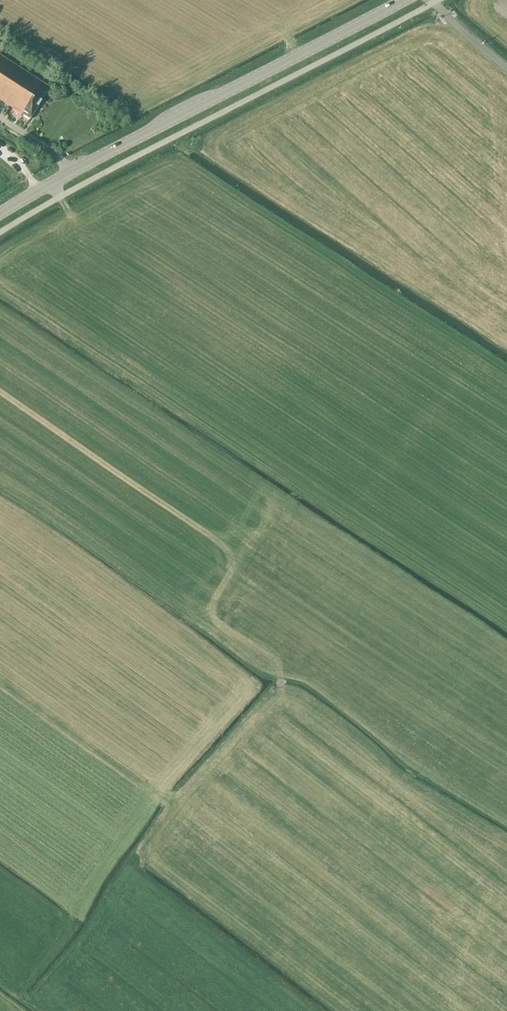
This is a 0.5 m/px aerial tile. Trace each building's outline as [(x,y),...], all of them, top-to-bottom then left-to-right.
[(30,119),(50,87),(0,55),(0,99),(30,119)]
